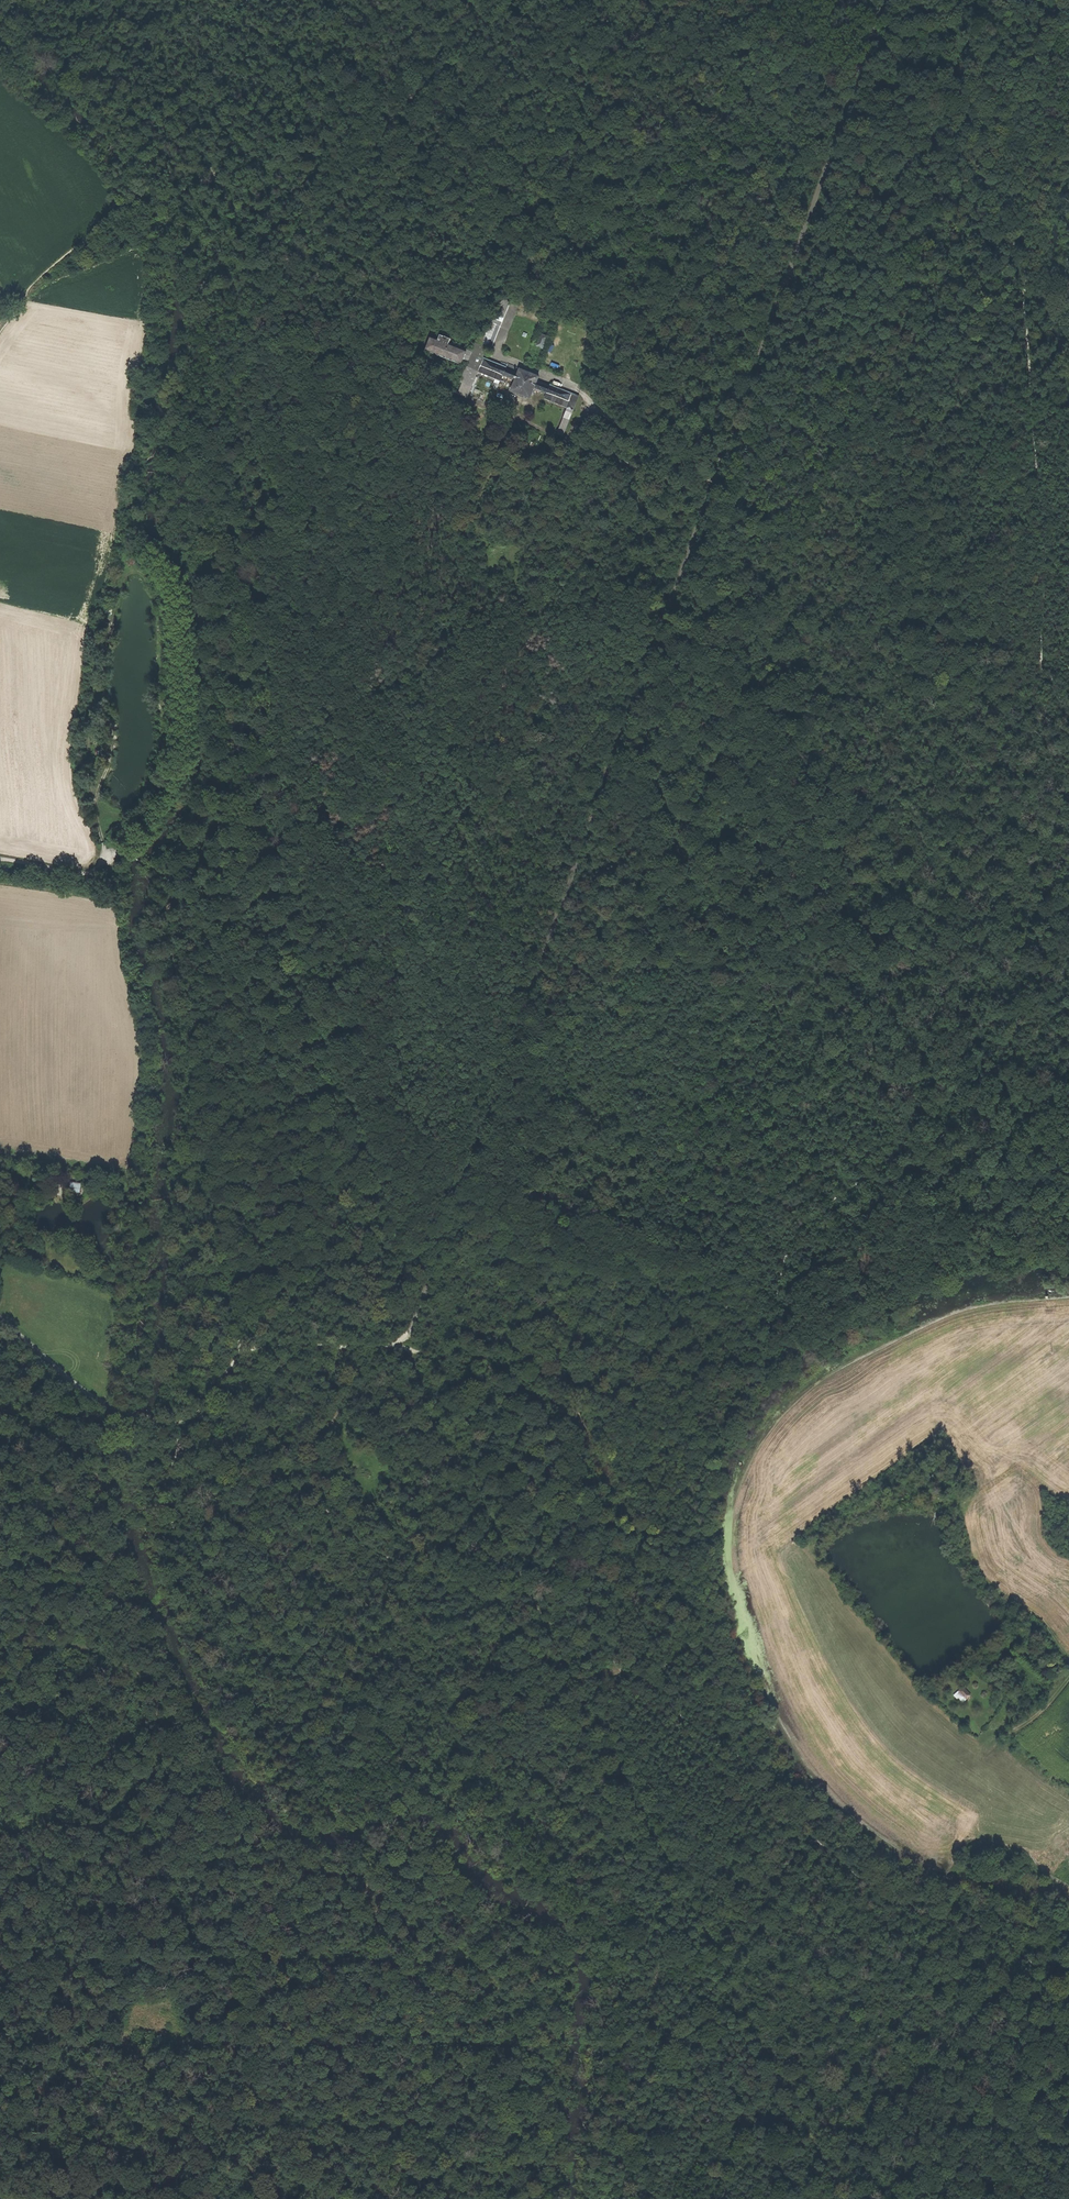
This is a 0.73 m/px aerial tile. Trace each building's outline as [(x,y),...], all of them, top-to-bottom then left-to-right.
[(557,433),(563,435),(579,396),(550,384),(549,387),(537,382),(540,375),(509,363),(507,368),(482,357),(486,349),(491,351),(513,297),(502,293),(487,331),(481,329),(471,353),(430,336),(424,351),(460,366),(463,359),(468,361),(460,382),(463,383),(459,393),(468,397),(479,371),(502,381),(504,376),(516,381),(513,390),(531,398),(535,388),(547,394),(545,399),(567,408),(557,433)] [(526,310),(532,312),(537,300),(532,297),(526,310)] [(543,317),(551,321),(553,316),(545,313),(543,317)] [(577,323),(574,330),(581,333),(586,320),(575,316),(573,321),(577,323)] [(551,333),(543,330),(538,342),(545,346),(551,333)] [(966,1699),(970,1695),(963,1687),(959,1691),(966,1699)] [(958,1701),(963,1698),(958,1691),(953,1694),(958,1701)]
